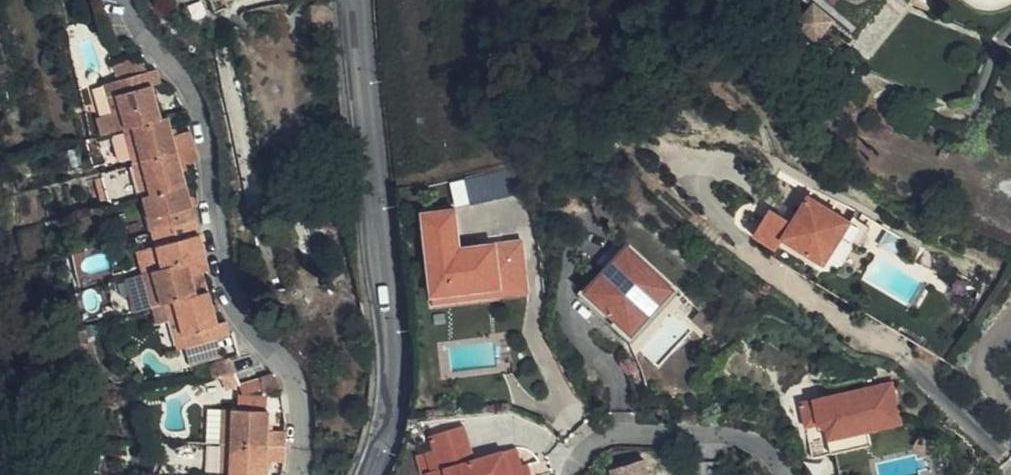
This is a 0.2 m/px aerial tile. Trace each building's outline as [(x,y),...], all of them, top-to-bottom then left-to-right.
[(216,11),(229,5),(227,0),(211,0),(216,11)] [(796,22),(816,36),(834,15),(818,0),(815,0),(796,22)] [(119,86),(144,79),(137,67),(115,73),(119,86)] [(123,131),(128,130),(158,121),(150,91),(157,88),(154,76),(144,79),(119,86),(112,88),(123,131)] [(119,132),(123,131),(112,88),(101,91),(112,134),(119,132)] [(137,166),(173,157),(169,142),(163,120),(158,121),(128,130),(137,166)] [(129,169),(137,166),(128,130),(123,131),(119,132),(129,169)] [(169,142),(173,157),(190,152),(186,138),(169,142)] [(190,152),(173,157),(177,172),(194,167),(190,152)] [(177,172),(173,157),(137,166),(146,197),(181,188),(177,172)] [(146,197),(137,166),(129,169),(138,200),(146,197)] [(181,188),(146,197),(138,200),(143,223),(187,212),(181,188)] [(874,222),(855,210),(851,216),(815,192),(798,216),(774,200),(756,226),(781,242),(788,232),(818,252),(833,251),(846,230),(862,240),(874,222)] [(431,204),(438,290),(507,285),(505,257),(532,255),(530,236),(466,242),(463,202),(431,204)] [(191,224),(187,212),(143,223),(147,237),(191,224)] [(191,224),(147,237),(151,248),(194,237),(191,224)] [(194,237),(151,248),(157,273),(201,261),(194,237)] [(633,242),(610,266),(614,271),(638,246),(633,242)] [(679,286),(638,246),(614,271),(610,266),(591,286),(586,291),(627,331),(628,330),(633,325),(651,306),(660,296),(665,301),(679,286)] [(507,285),(438,290),(438,296),(535,288),(532,255),(505,257),(507,285)] [(201,261),(157,273),(148,275),(156,309),(160,308),(171,305),(194,297),(189,279),(203,275),(201,261)] [(156,309),(148,275),(139,278),(148,310),(156,309)] [(687,286),(683,283),(679,286),(665,301),(660,296),(651,306),(633,325),(628,330),(638,339),(687,286)] [(205,295),(194,297),(171,305),(179,333),(183,349),(214,341),(225,339),(219,322),(213,324),(205,295)] [(171,305),(160,308),(172,353),(183,349),(179,333),(171,305)] [(214,341),(183,349),(187,366),(218,357),(214,341)] [(231,376),(218,379),(222,394),(235,391),(231,376)] [(265,379),(251,381),(256,390),(257,394),(274,393),(265,379)] [(818,400),(806,402),(809,424),(822,422),(829,427),(831,437),(872,430),(907,424),(900,384),(899,380),(870,386),(871,390),(865,391),(852,393),(818,400)] [(256,390),(251,381),(237,383),(239,393),(256,390)] [(225,447),(226,414),(201,413),(201,446),(215,447),(225,447)] [(262,415),(226,414),(225,447),(281,448),(281,435),(262,434),(262,415)] [(433,429),(437,443),(429,446),(435,467),(428,470),(429,474),(522,474),(518,463),(525,462),(520,443),(475,456),(465,420),(433,429)] [(822,422),(809,424),(816,455),(834,452),(831,437),(829,427),(822,422)] [(872,430),(831,437),(834,452),(838,451),(874,444),(872,430)] [(225,447),(215,447),(215,474),(224,474),(225,447)] [(225,447),(224,474),(261,474),(262,462),(280,462),(281,448),(225,447)] [(640,458),(609,470),(611,474),(646,474),(640,458)] [(525,462),(518,463),(522,474),(529,474),(535,474),(531,460),(525,462)]
